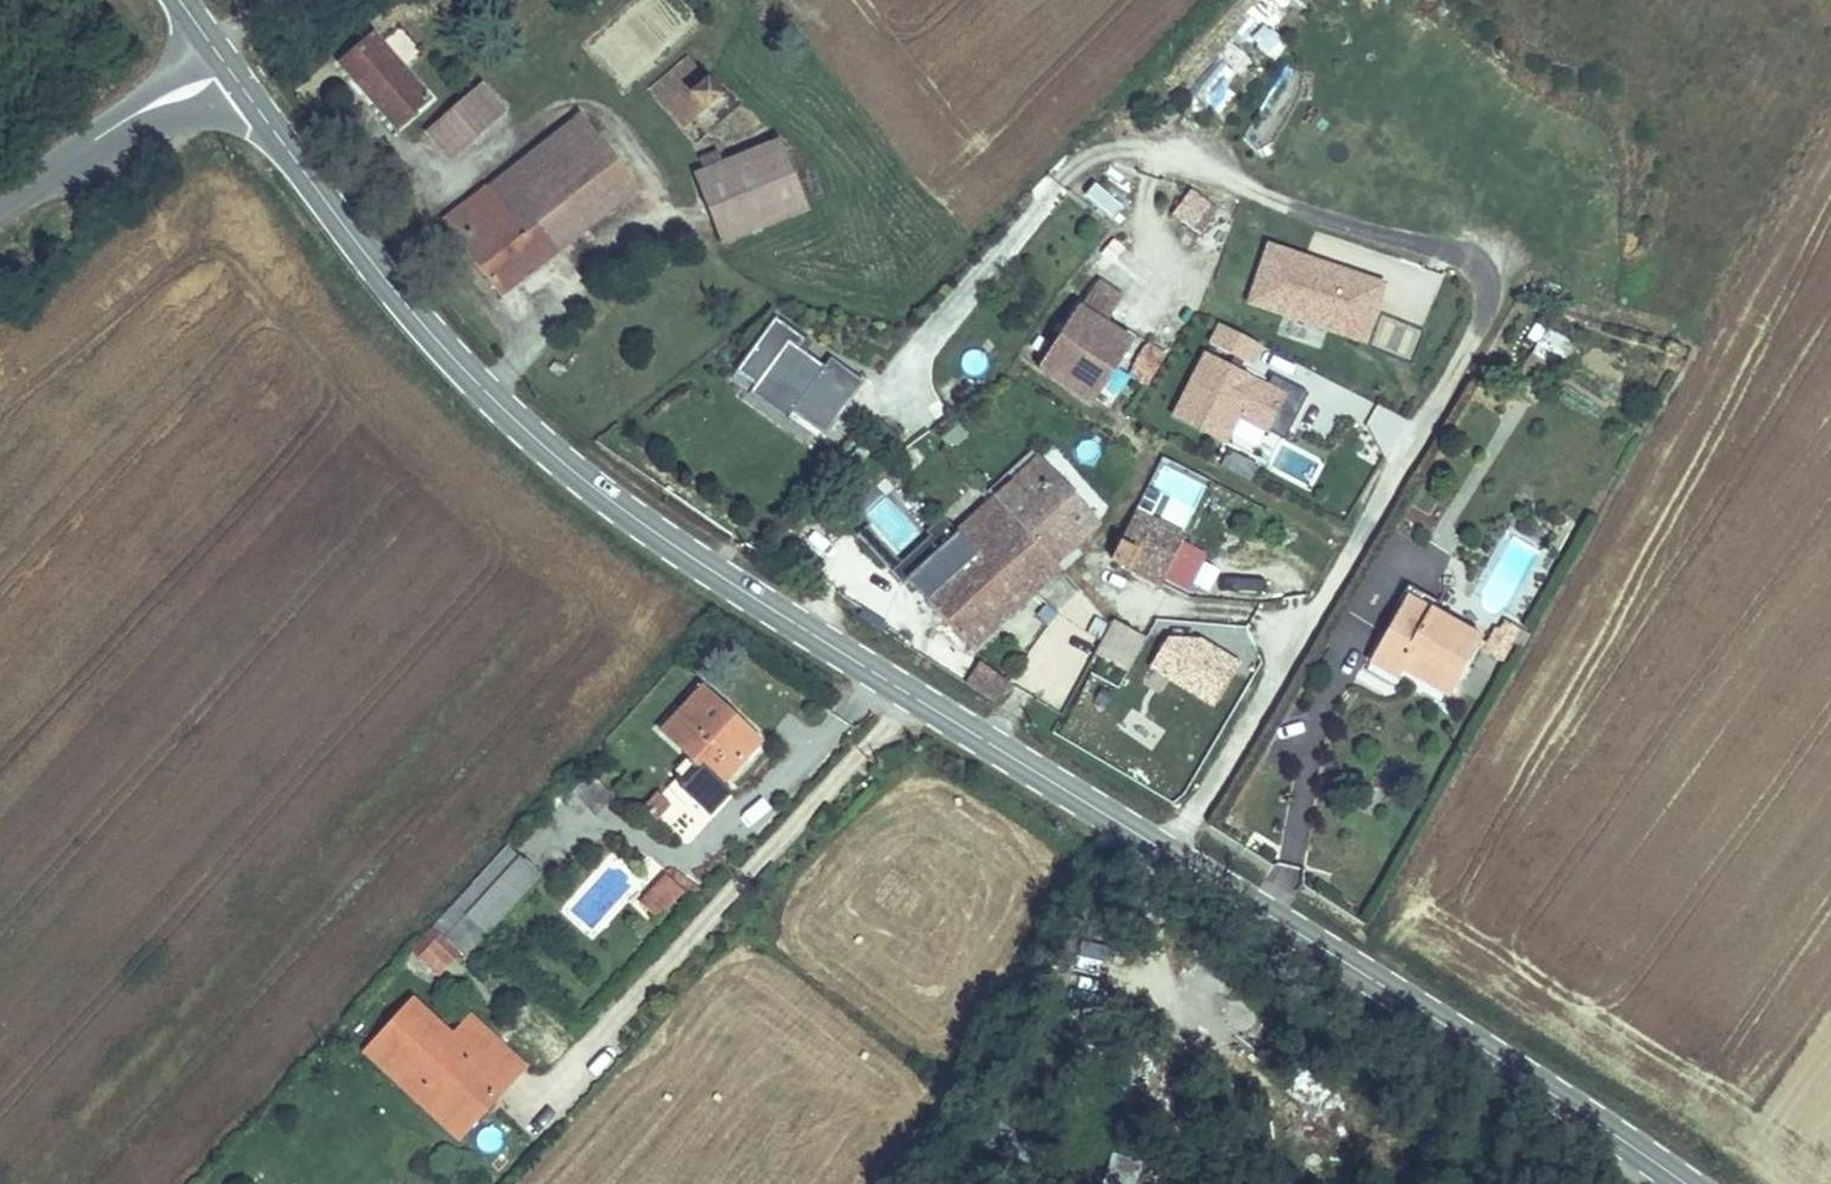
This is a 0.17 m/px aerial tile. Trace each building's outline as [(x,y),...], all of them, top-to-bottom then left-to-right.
[(669,38),(695,17),(681,0),(648,0),(642,4),(669,38)] [(376,35),(342,65),(398,128),(432,98),(376,35)] [(1205,46),(1179,87),(1212,107),(1248,50),(1229,38),(1219,54),(1205,46)] [(649,92),(664,112),(706,80),(690,60),(649,92)] [(1268,140),(1303,75),(1286,66),(1251,131),(1268,140)] [(706,80),(664,112),(682,134),(723,103),(706,80)] [(482,86),(425,137),(449,164),(506,113),(482,86)] [(578,118),(526,158),(582,231),(634,190),(578,118)] [(781,144),(694,176),(720,245),(808,212),(781,144)] [(526,158),(444,223),(499,294),(582,231),(526,158)] [(1183,187),(1171,219),(1208,233),(1220,201),(1183,187)] [(138,216),(128,206),(115,219),(125,229),(138,216)] [(1385,285),(1264,245),(1243,305),(1364,346),(1385,285)] [(1098,286),(1082,311),(1104,325),(1120,300),(1098,286)] [(1046,315),(1059,323),(1067,311),(1054,303),(1046,315)] [(1076,307),(1034,371),(1090,407),(1132,343),(1104,325),(1082,311),(1076,307)] [(827,439),(866,384),(831,359),(824,368),(801,351),(807,342),(774,319),(734,375),(756,391),(751,398),(788,424),(794,416),(827,439)] [(1260,346),(1217,325),(1206,346),(1249,368),(1260,346)] [(1148,383),(1166,355),(1146,342),(1128,371),(1148,383)] [(1266,435),(1268,432),(1283,440),(1307,392),(1273,376),(1267,387),(1200,354),(1168,419),(1224,447),(1237,421),(1266,435)] [(1225,450),(1218,468),(1252,481),(1258,464),(1225,450)] [(1036,459),(901,576),(969,653),(1059,575),(1052,567),(1029,541),(1047,525),(1070,551),(1096,528),(1036,459)] [(1184,534),(1135,511),(1110,563),(1160,587),(1163,581),(1187,593),(1205,556),(1180,543),(1184,534)] [(1047,525),(1029,541),(1052,567),(1070,551),(1047,525)] [(1408,599),(1372,662),(1396,674),(1399,668),(1405,659),(1452,685),(1479,640),(1408,599)] [(1528,637),(1500,621),(1489,641),(1517,657),(1528,637)] [(1111,622),(1094,657),(1127,674),(1145,639),(1111,622)] [(1216,706),(1239,660),(1170,626),(1147,672),(1216,706)] [(1517,657),(1489,641),(1483,653),(1511,669),(1517,657)] [(1452,685),(1405,659),(1399,668),(1446,695),(1452,685)] [(1008,684),(976,664),(964,683),(996,703),(1008,684)] [(674,790),(710,823),(729,801),(714,789),(750,748),(690,694),(653,735),(691,771),(674,790)] [(604,766),(587,785),(608,806),(626,787),(604,766)] [(524,831),(448,918),(479,948),(557,862),(524,831)] [(694,896),(672,876),(665,883),(681,897),(688,903),(694,896)] [(681,897),(665,883),(640,912),(655,926),(681,897)] [(432,1000),(396,1040),(463,1103),(456,1111),(479,1133),(520,1089),(492,1063),(514,1038),(487,1011),(467,1033),(432,1000)] [(514,1038),(492,1063),(520,1089),(542,1064),(514,1038)] [(463,1103),(396,1040),(387,1049),(456,1111),(463,1103)]
